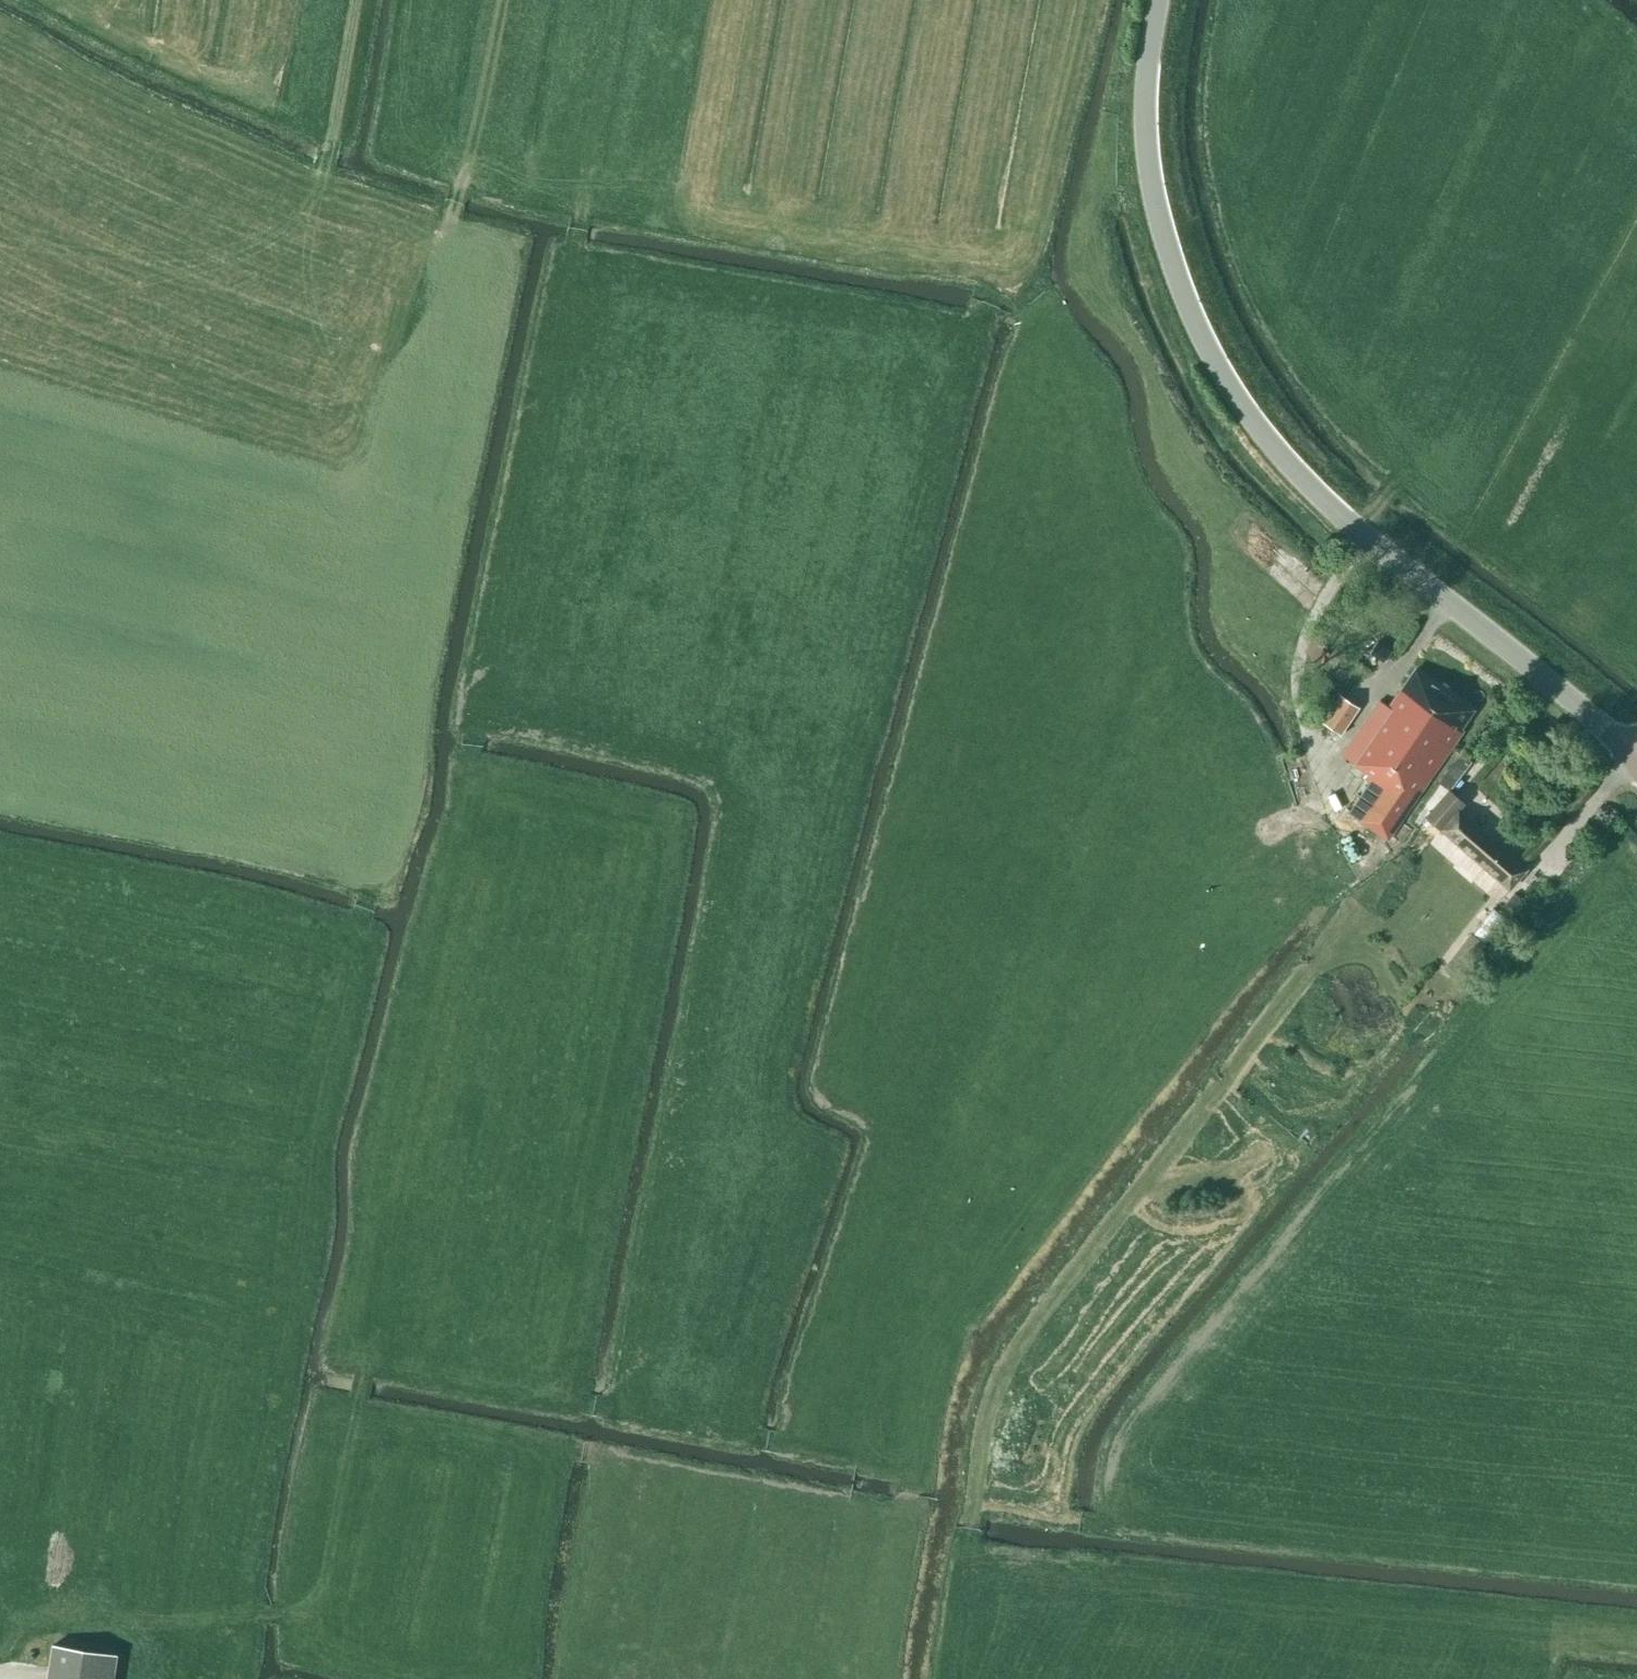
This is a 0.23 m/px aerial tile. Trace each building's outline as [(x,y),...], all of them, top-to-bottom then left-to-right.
[(1364,777),(1370,781),(1348,813),(1388,841),(1464,730),(1461,728),(1473,711),(1449,695),(1448,690),(1441,685),(1437,686),(1414,671),(1389,708),(1379,701),(1342,756),(1367,773),(1364,777)] [(1322,721),(1341,735),(1360,708),(1340,694),(1322,721)] [(1461,755),(1439,784),(1449,791),(1427,817),(1441,830),(1442,830),(1509,890),(1526,870),(1458,810),(1464,804),(1450,791),(1471,762),(1461,755)] [(1444,967),(1460,981),(1520,903),(1505,890),(1444,967)] [(117,1654),(51,1644),(46,1678),(113,1678),(117,1654)]
